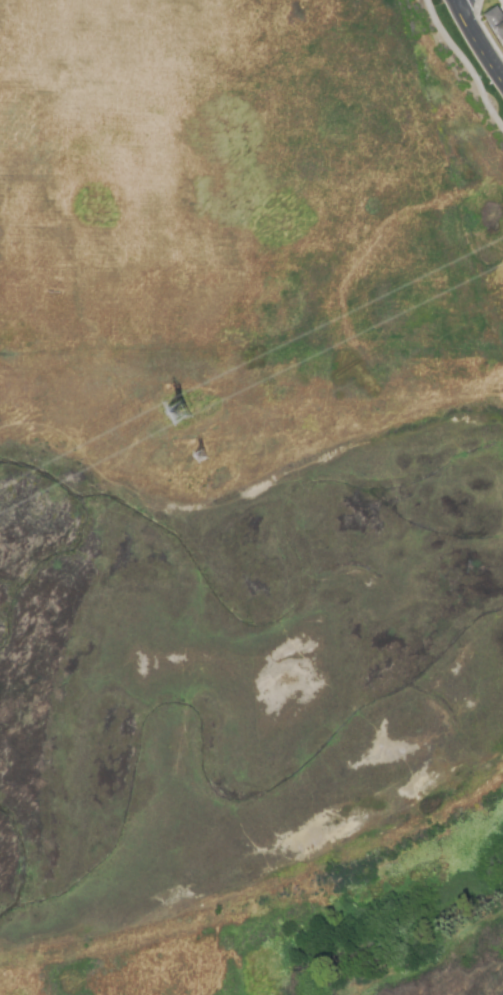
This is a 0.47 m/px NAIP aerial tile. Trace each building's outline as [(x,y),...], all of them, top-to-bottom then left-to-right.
[(502,46),(502,16),(496,5),(484,12),(502,46)]
